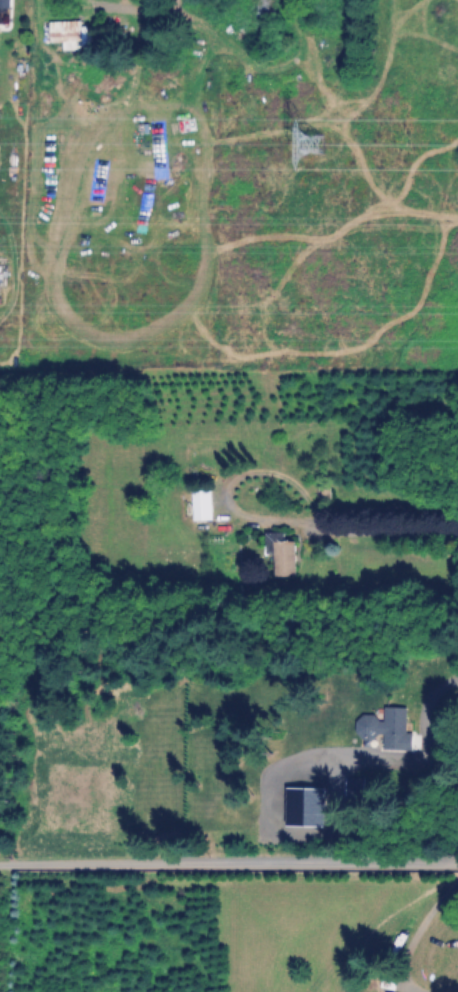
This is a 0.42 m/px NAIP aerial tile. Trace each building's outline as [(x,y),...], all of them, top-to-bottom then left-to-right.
[(275,20),(276,0),(257,0),(256,20),(275,20)] [(51,21),(51,42),(82,42),(82,21),(51,21)] [(193,521),(213,521),(213,490),(193,490),(193,521)] [(269,554),(277,554),(277,576),(298,576),(298,539),(288,539),(288,533),(269,533),(269,554)] [(414,732),(407,732),(408,706),(384,706),(383,749),(413,750),(414,732)]
